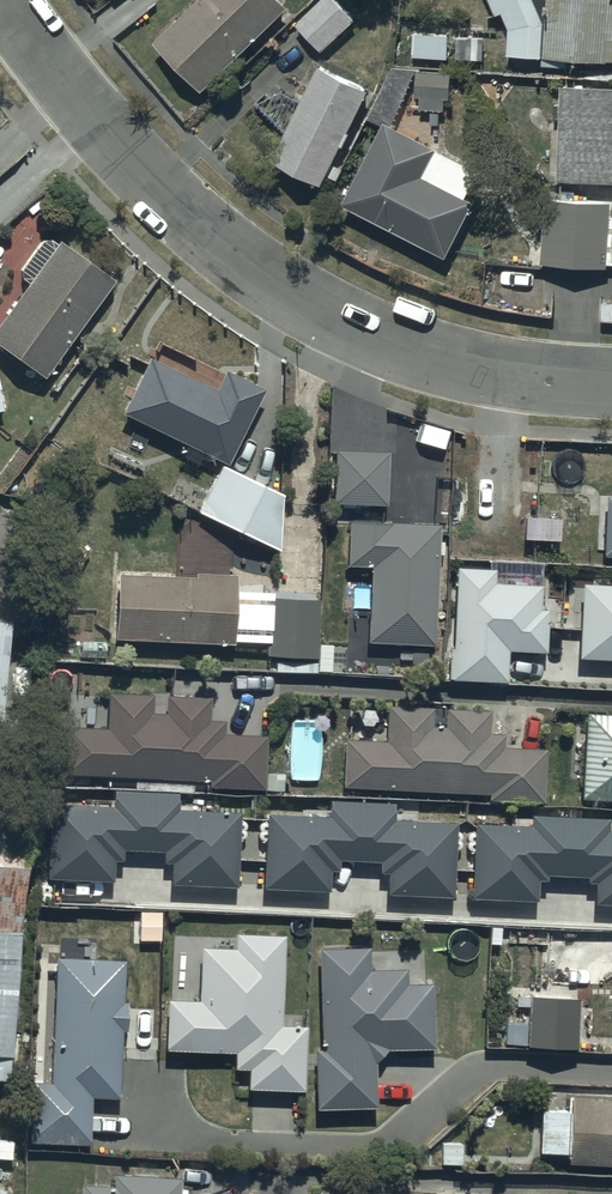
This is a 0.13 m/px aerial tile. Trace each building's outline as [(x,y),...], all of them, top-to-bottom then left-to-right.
[(283,0),(197,0),(156,41),(204,89),(289,6),(283,0)] [(339,0),(323,0),(297,24),(323,52),(357,20),(339,0)] [(497,13),(502,10),(512,27),(510,55),(545,56),(544,63),(568,64),(568,59),(611,61),(611,0),(490,0),(497,13)] [(448,35),(415,33),(414,57),(447,59),(448,35)] [(370,87),(319,64),(275,158),(325,182),(370,87)] [(453,72),(418,70),(416,95),(422,95),(422,110),(452,111),(453,72)] [(561,88),(561,181),(611,181),(611,88),(561,88)] [(483,168),(385,121),(343,207),(448,259),(476,200),(469,197),(483,168)] [(546,198),(544,265),(610,267),(610,265),(611,265),(611,200),(546,198)] [(60,242),(0,324),(0,343),(46,376),(115,282),(60,242)] [(217,390),(149,357),(121,416),(229,467),(266,391),(225,372),(217,390)] [(391,452),(335,451),(334,503),(389,505),(391,452)] [(286,495),(222,465),(200,512),(281,550),(286,495)] [(439,522),(349,520),(349,567),(370,567),(368,643),(437,644),(439,522)] [(497,571),(459,569),(453,680),(509,683),(511,652),(549,654),(552,611),(542,610),(543,587),(496,584),(497,571)] [(236,577),(120,572),(117,638),(233,643),(236,577)] [(585,585),(581,659),(611,661),(611,587),(585,585)] [(322,599),(271,597),(268,654),(319,657),(322,599)] [(154,694),(110,692),(109,729),(64,727),(63,775),(211,780),(211,786),(266,788),(268,735),(225,733),(225,722),(211,721),(212,696),(166,694),(165,714),(153,713),(154,694)] [(390,741),(347,740),(345,786),(492,790),(491,798),(544,799),(546,748),(504,747),(505,734),(491,734),(492,709),(449,708),(449,727),(435,727),(435,708),(390,706),(390,741)] [(588,714),(584,799),(611,800),(611,715),(588,714)] [(116,808),(54,805),(51,879),(114,882),(115,861),(125,861),(126,851),(167,853),(166,863),(175,864),(174,886),(240,889),(243,815),(180,812),(180,794),(117,791),(116,808)] [(28,795),(0,793),(0,1066),(10,1067),(28,795)] [(332,818),(270,815),(266,889),(330,892),(331,871),(341,871),(341,861),(382,863),(381,873),(390,874),(389,896),(455,899),(458,825),(395,822),(396,804),(332,801),(332,818)] [(479,826),(475,900),(538,903),(540,881),(550,882),(550,872),(591,874),(591,884),(599,884),(598,907),(611,907),(611,833),(610,833),(611,820),(535,816),(534,828),(479,826)] [(163,912),(140,911),(140,939),(144,939),(143,971),(159,971),(160,940),(162,940),(163,912)] [(251,1068),(250,1088),(303,1089),(304,1026),(281,1025),(284,937),(239,936),(239,952),(204,951),(202,1002),(170,1001),(169,1048),(236,1050),(236,1068),(251,1068)] [(369,949),(323,950),(325,1052),(319,1052),(320,1109),(376,1107),(376,1062),(390,1049),(432,1048),(430,986),(406,986),(405,971),(370,972),(369,949)] [(127,961),(57,957),(51,1081),(33,1080),(30,1143),(91,1146),(94,1098),(121,1099),(125,1030),(129,1030),(130,1003),(124,1003),(127,961)] [(578,998),(530,997),(529,1046),(577,1047),(578,998)] [(543,1110),(541,1153),(569,1155),(569,1165),(611,1167),(611,1098),(567,1095),(567,1111),(556,1110),(543,1110)] [(84,1184),(83,1193),(181,1193),(182,1179),(117,1175),(116,1187),(84,1184)]
